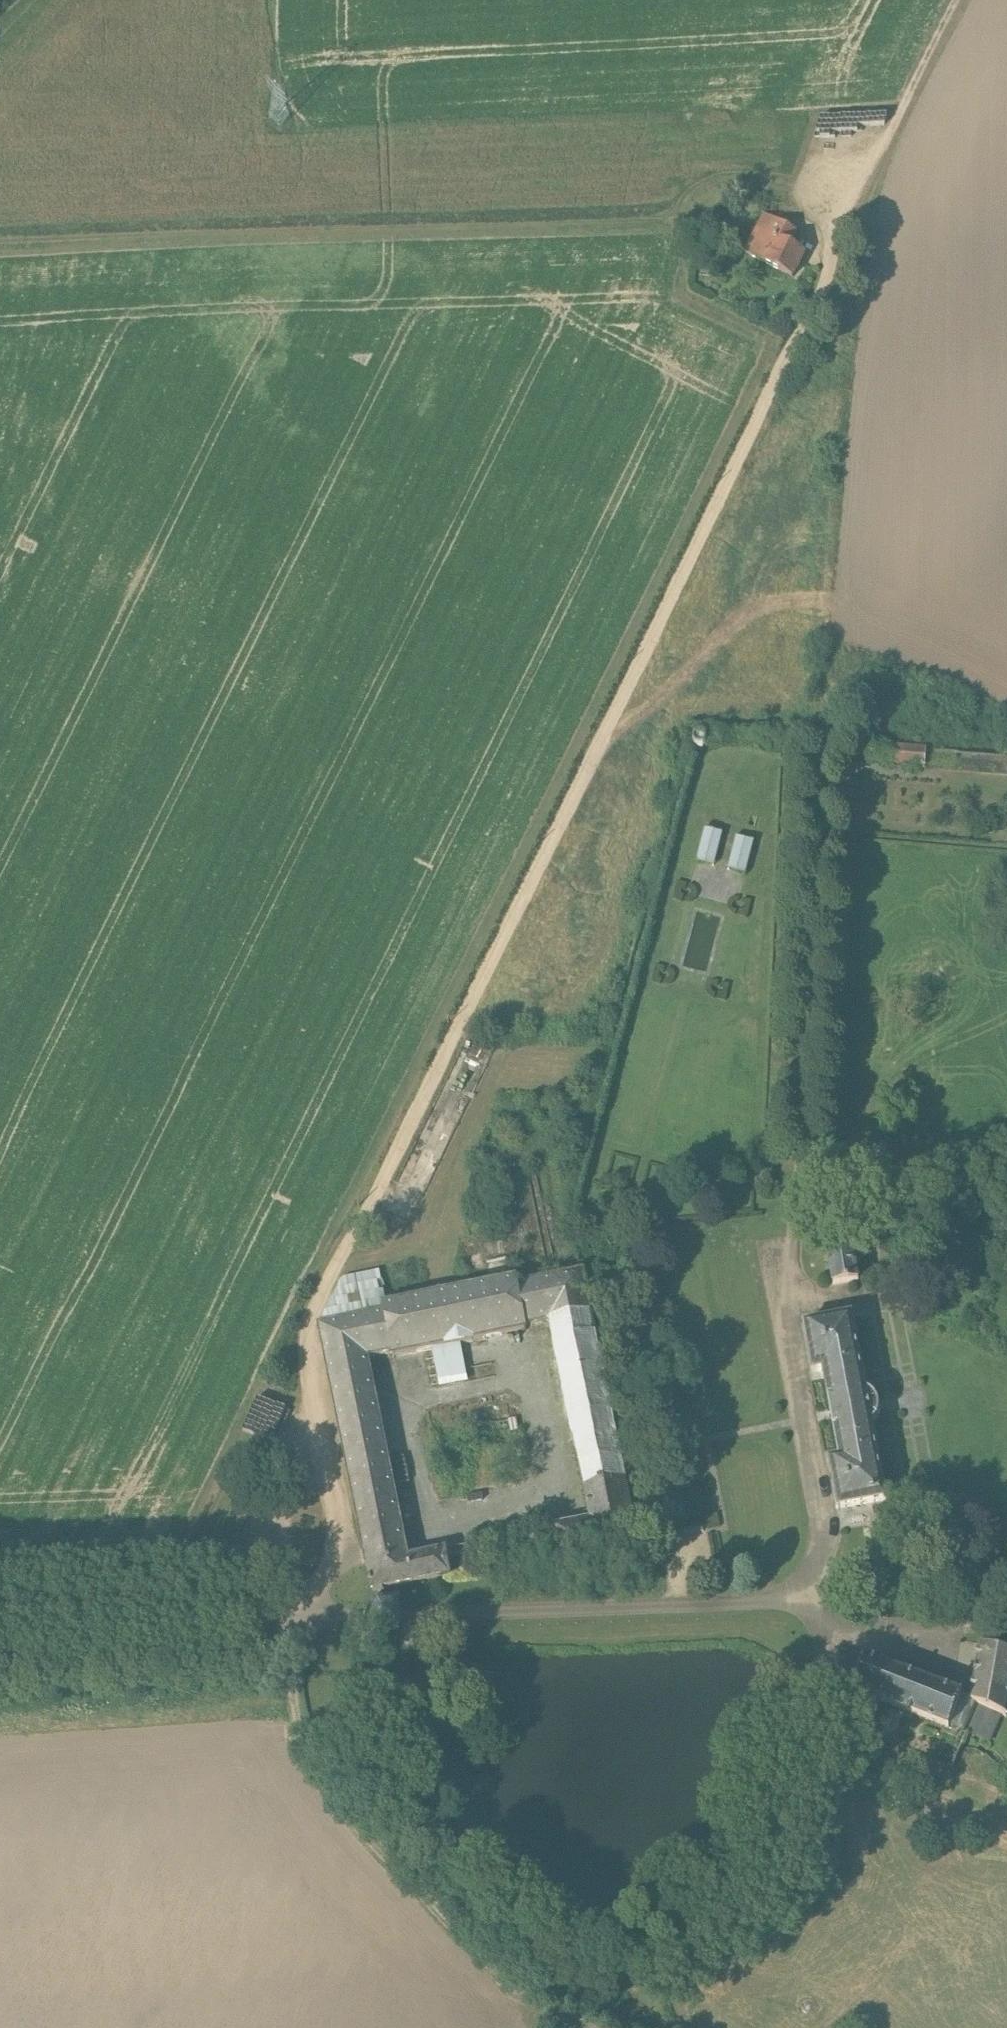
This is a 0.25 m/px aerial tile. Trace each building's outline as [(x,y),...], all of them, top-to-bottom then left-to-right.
[(800,243),(764,224),(744,261),(794,287),(807,263),(793,255),(800,243)] [(699,761),(702,761),(704,760),(707,759),(708,756),(709,753),(708,751),(707,748),(705,746),(702,745),(700,745),(697,745),(695,747),(693,749),(692,751),(692,754),(693,756),(694,758),(696,760),(699,761)] [(872,754),(870,773),(925,776),(926,757),(872,754)] [(705,838),(697,872),(713,877),(723,843),(705,838)] [(737,847),(728,879),(745,883),(754,852),(737,847)] [(823,1241),(832,1295),(858,1290),(849,1236),(823,1241)] [(558,1563),(637,1546),(583,1281),(581,1282),(517,1293),(516,1287),(386,1311),(380,1279),(342,1286),(321,1334),(320,1335),(362,1553),(371,1602),(381,1600),(461,1583),(457,1566),(477,1562),(476,1552),(409,1566),(370,1369),(392,1364),(393,1367),(433,1360),(440,1397),(468,1392),(460,1354),(527,1340),(527,1337),(550,1332),(590,1529),(553,1536),(554,1542),(535,1546),(538,1563),(558,1559),(558,1563)] [(827,1468),(837,1520),(887,1510),(872,1432),(877,1426),(878,1420),(876,1412),(873,1406),(867,1400),(852,1323),(802,1333),(811,1383),(822,1381),(837,1466),(827,1468)] [(372,1614),(365,1636),(370,1638),(401,1641),(401,1610),(380,1612),(378,1612),(372,1614)] [(851,1698),(947,1737),(948,1735),(990,1750),(1001,1721),(1006,1723),(1006,1659),(979,1651),(969,1705),(864,1664),(851,1698)]
